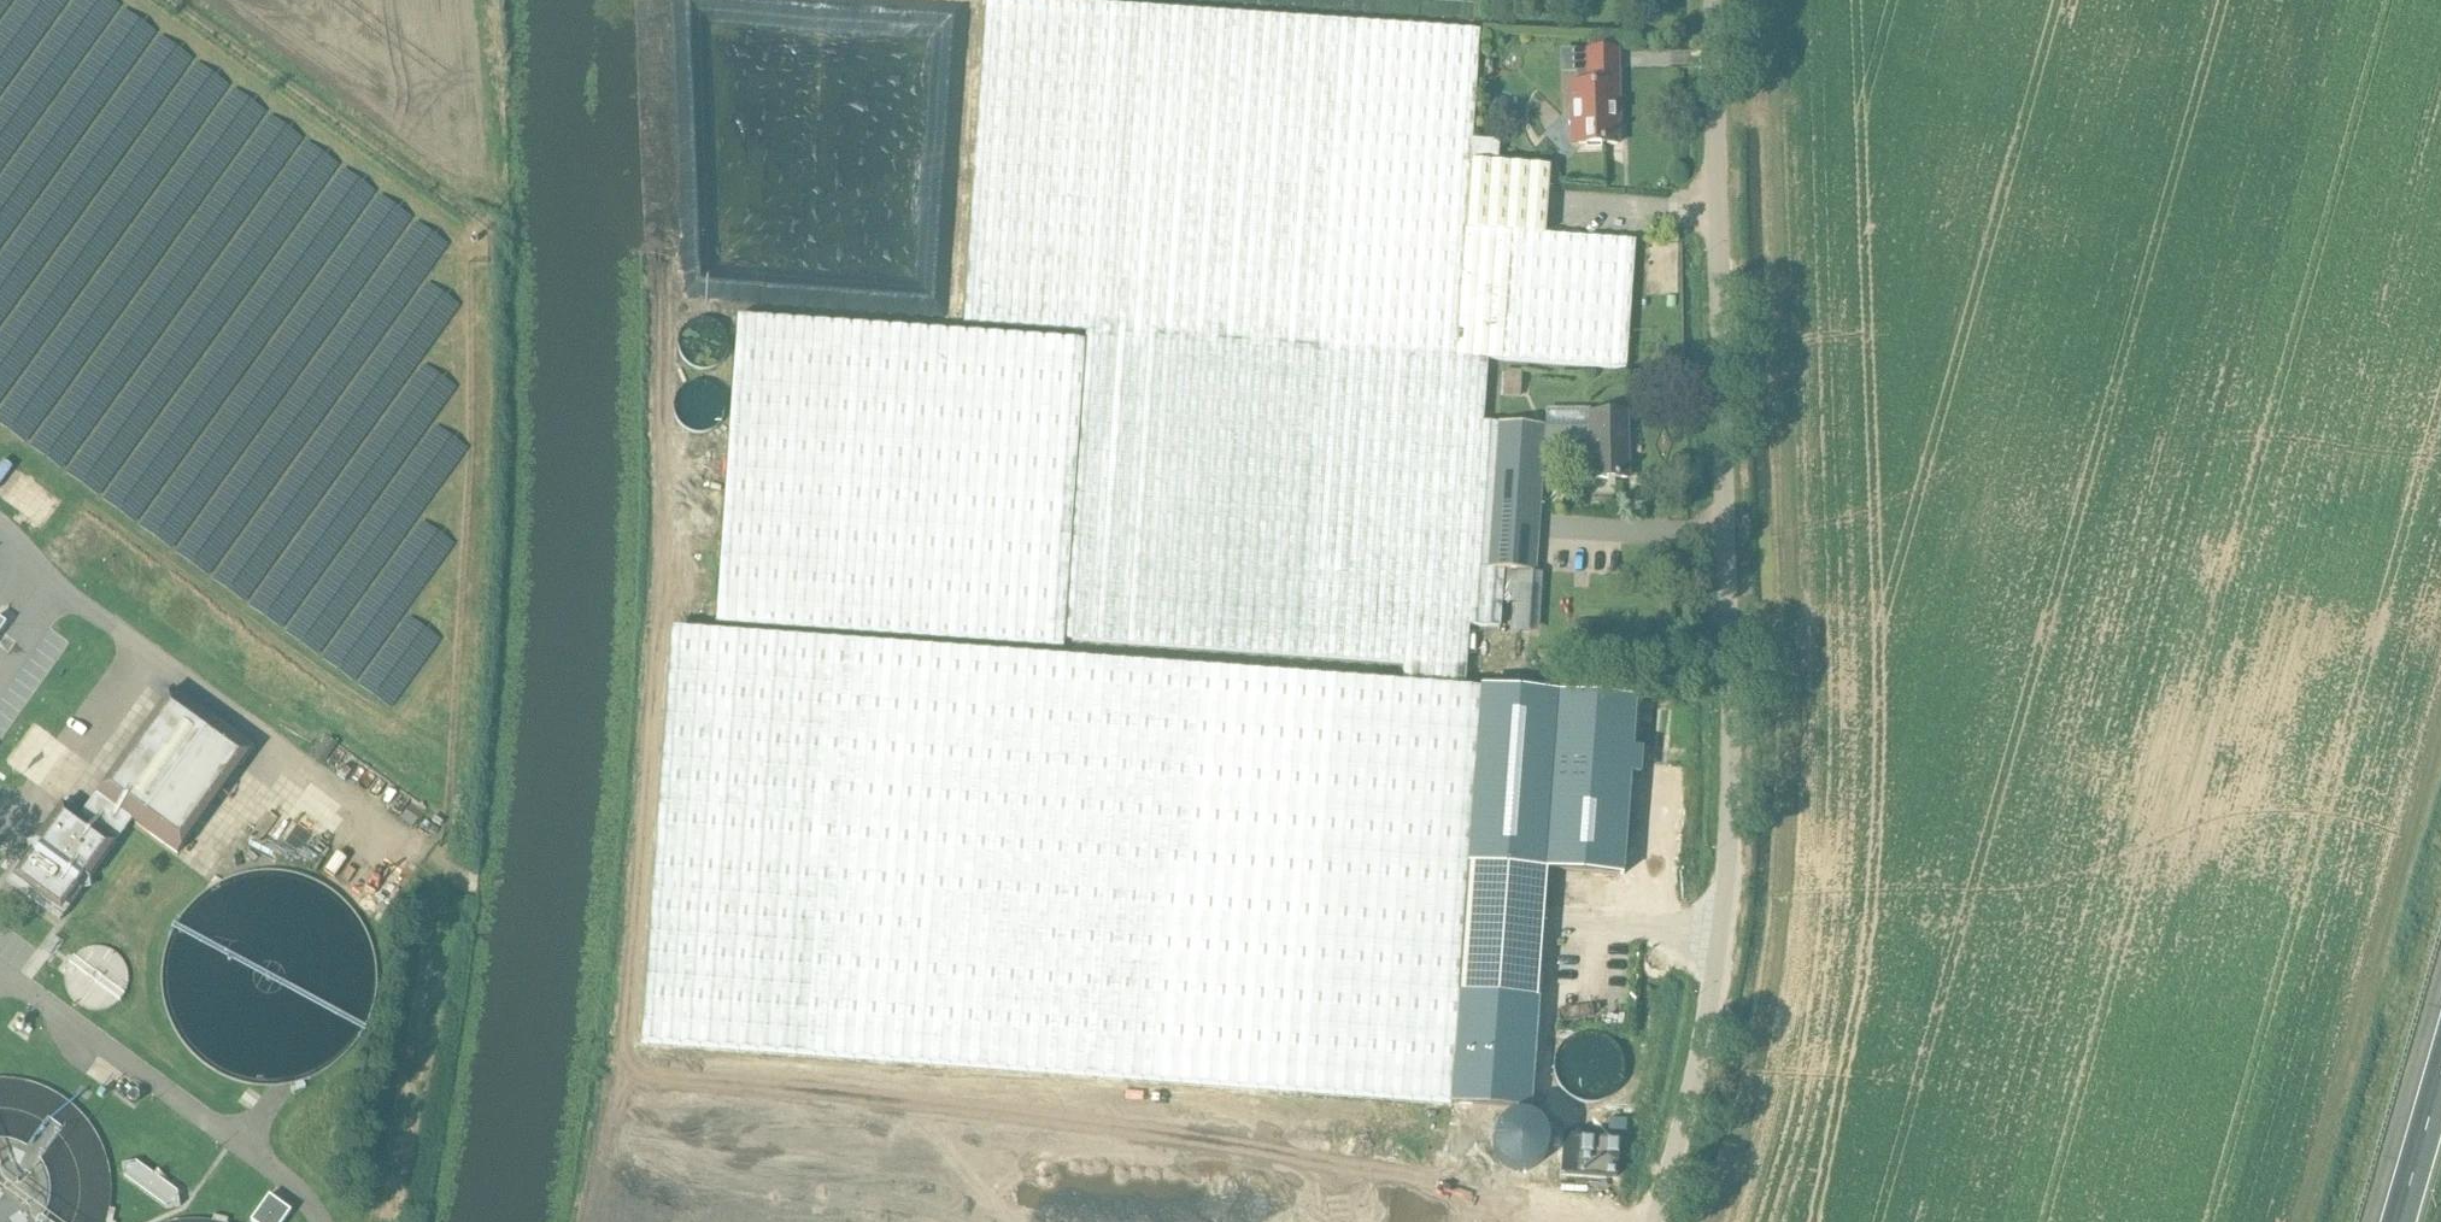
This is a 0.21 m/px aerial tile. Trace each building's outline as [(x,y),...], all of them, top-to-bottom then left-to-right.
[(694,204),(725,206),(718,306),(1087,332),(1086,342),(738,316),(717,623),(1064,649),(1065,636),(1065,640),(1404,664),(1403,684),(1457,688),(1465,688),(1466,668),(1469,626),(1474,568),(1484,425),(1489,360),(1578,366),(1626,369),(1635,241),(1545,235),(1549,168),(1471,162),(1480,31),(1456,29),(1038,0),(708,0),(694,204)] [(110,14),(122,50),(146,42),(134,6),(110,14)] [(1620,110),(1618,51),(1582,52),(1582,71),(1588,71),(1588,85),(1570,85),(1572,146),(1618,145),(1617,110),(1620,110)] [(328,234),(359,232),(373,445),(345,488),(349,544),(320,546),(307,567),(310,571),(314,565),(315,579),(299,593),(298,569),(281,594),(303,619),(284,635),(394,708),(440,637),(406,615),(454,542),(420,519),(468,447),(446,432),(432,228),(279,128),(268,145),(268,147),(259,160),(300,207),(306,199),(327,212),(328,234)] [(0,355),(0,426),(202,573),(217,564),(216,590),(239,591),(233,581),(234,568),(225,554),(242,531),(230,509),(219,523),(211,523),(212,486),(224,480),(212,471),(231,472),(213,459),(200,466),(201,435),(187,434),(193,425),(171,424),(151,411),(152,402),(130,401),(131,388),(116,362),(98,361),(99,323),(73,338),(73,349),(7,346),(0,355)] [(722,421),(730,421),(732,326),(691,325),(690,359),(724,360),(722,421)] [(1498,370),(1496,397),(1513,399),(1515,371),(1498,370)] [(1474,568),(1469,626),(1500,628),(1502,603),(1517,604),(1516,630),(1531,631),(1540,632),(1543,575),(1511,573),(1511,570),(1535,572),(1544,443),(1591,442),(1592,479),(1628,479),(1627,451),(1625,451),(1625,441),(1627,441),(1627,414),(1603,414),(1593,414),(1594,428),(1590,428),(1547,429),(1546,429),(1484,425),(1474,568)] [(641,1044),(1427,1101),(1451,1103),(1454,1060),(1531,1066),(1536,999),(1537,999),(1547,869),(1468,863),(1481,690),(1465,688),(1403,684),(672,629),(641,1044)] [(228,728),(193,702),(174,688),(96,795),(98,796),(82,818),(63,804),(36,840),(42,845),(35,855),(29,851),(6,881),(62,922),(83,891),(92,890),(90,880),(132,823),(150,834),(178,855),(257,748),(228,728)] [(0,1003),(0,1019),(2,1020),(9,1010),(0,1003)] [(1625,1108),(1625,1120),(1634,1120),(1635,1108),(1625,1108)] [(1563,1137),(1561,1170),(1617,1172),(1619,1139),(1563,1137)] [(135,1162),(122,1164),(124,1178),(166,1209),(181,1206),(178,1193),(168,1185),(135,1162)] [(252,1220),(254,1221),(283,1221),(291,1211),(270,1195),(252,1220)]
